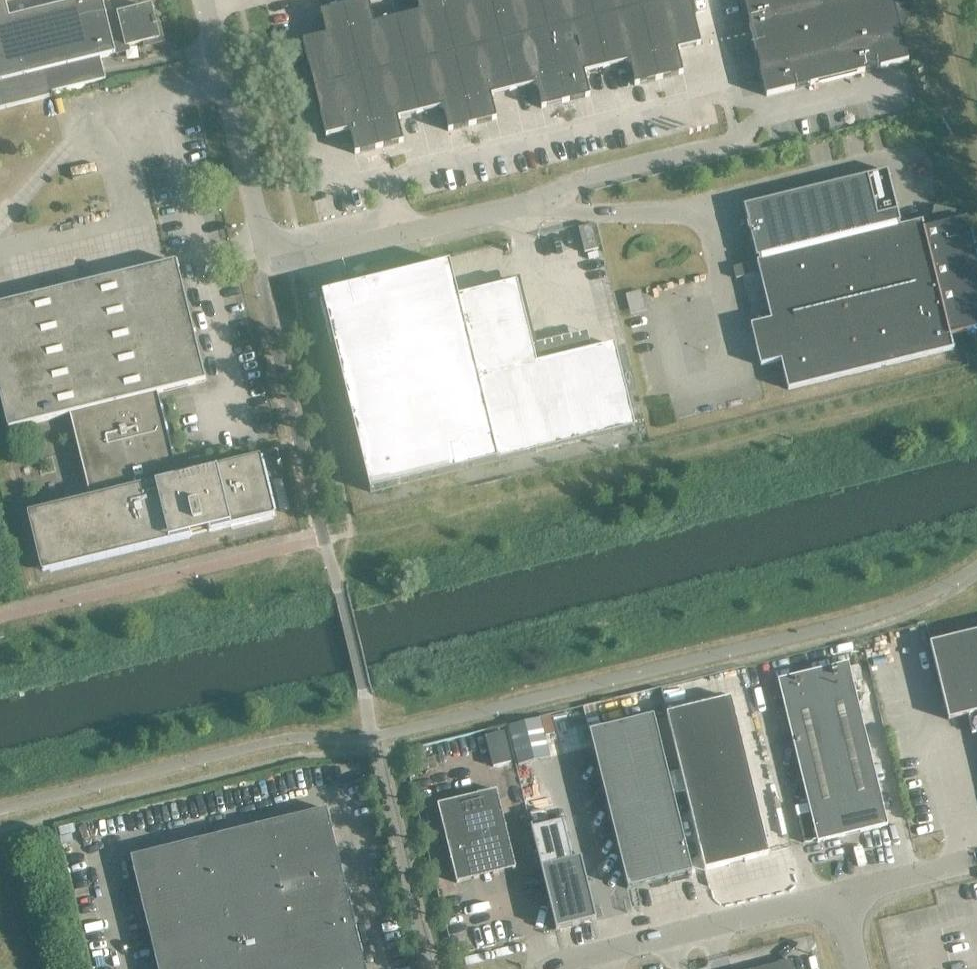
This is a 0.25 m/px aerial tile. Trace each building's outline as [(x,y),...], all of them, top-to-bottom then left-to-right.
[(52,96),(51,92),(105,79),(100,57),(115,53),(113,45),(126,42),(127,46),(145,42),(146,46),(163,42),(158,25),(156,25),(155,20),(153,20),(150,8),(120,15),(119,11),(106,15),(102,0),(81,0),(9,18),(5,0),(0,0),(0,109),(52,96)] [(468,1),(467,0),(416,0),(419,13),(374,24),(369,0),(320,12),(326,36),(303,41),(326,137),(349,131),(355,154),(403,142),(398,119),(442,108),(448,131),(497,119),(491,96),(536,85),(541,109),(590,97),(584,73),(629,62),(635,86),(683,74),(677,51),(701,45),(690,0),(472,0),(468,1)] [(766,96),(908,61),(899,24),(901,18),(905,3),(905,0),(743,0),(766,96)] [(758,262),(733,268),(736,278),(759,273),(771,320),(750,325),(760,366),(781,361),(788,390),(954,349),(950,336),(976,330),(976,264),(966,219),(954,222),(956,209),(934,204),(930,228),(924,229),(922,221),(900,227),(899,223),(900,222),(888,170),(744,206),(757,258),(757,257),(758,262)] [(592,225),(579,228),(578,228),(584,253),(598,249),(592,225)] [(127,273),(0,304),(0,401),(7,430),(69,415),(89,498),(27,513),(41,572),(191,536),(191,535),(207,531),(208,532),(274,516),(260,456),(177,476),(157,393),(205,381),(176,261),(166,264),(167,267),(135,275),(134,271),(127,273)] [(449,263),(321,294),(370,492),(634,427),(614,345),(593,350),(546,361),(546,358),(535,360),(516,282),(457,296),(449,263)] [(929,643),(948,720),(976,713),(976,632),(929,643)] [(888,828),(849,666),(779,683),(818,843),(818,845),(888,828)] [(666,714),(705,870),(728,865),(769,855),(731,698),(666,714)] [(692,873),(654,717),(589,732),(628,889),(692,873)] [(540,719),(508,727),(518,766),(550,758),(540,719)] [(484,732),(494,771),(513,766),(503,727),(484,732)] [(457,883),(516,869),(496,790),(438,805),(457,883)] [(261,825),(163,849),(131,857),(158,968),(366,968),(327,809),(261,825)] [(565,819),(531,827),(556,930),(596,920),(581,858),(575,860),(565,819)]
